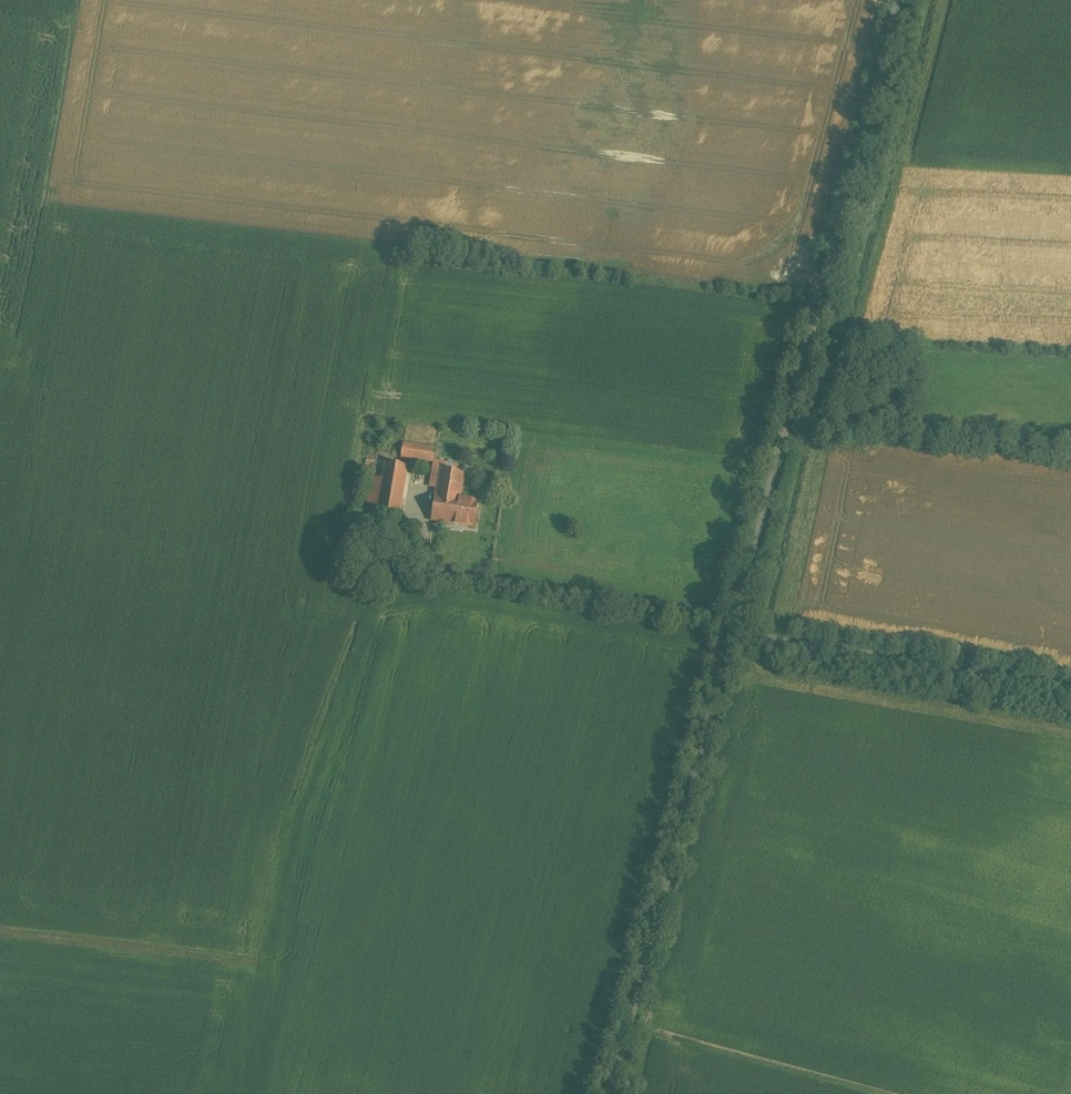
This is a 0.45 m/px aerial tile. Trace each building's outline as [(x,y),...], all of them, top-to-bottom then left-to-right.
[(437,449),(404,444),(401,458),(434,463),(437,449)] [(407,467),(374,462),(366,510),(399,515),(407,467)] [(463,476),(440,472),(436,496),(459,500),(463,476)] [(436,496),(432,520),(474,527),(478,503),(459,500),(436,496)]
